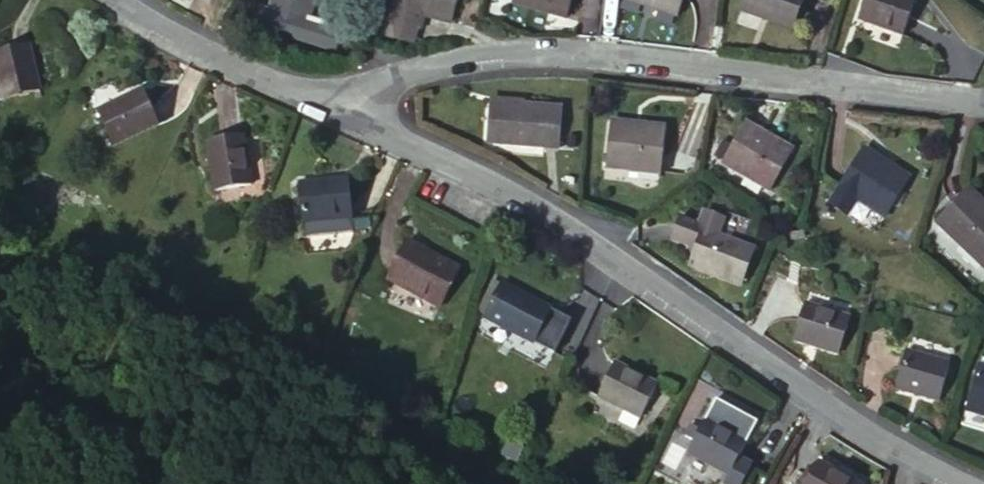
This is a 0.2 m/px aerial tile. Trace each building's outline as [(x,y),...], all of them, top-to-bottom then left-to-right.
[(307,22),(313,0),(273,0),(270,10),(266,24),(302,35),(307,22)] [(421,28),(424,14),(449,21),(455,0),(395,0),(390,20),(421,28)] [(572,0),(514,0),(513,3),(567,19),(572,0)] [(683,0),(633,0),(678,16),(683,0)] [(803,0),(744,0),(741,10),(794,28),(803,0)] [(914,0),(865,0),(859,18),(903,34),(914,0)] [(338,31),(307,22),(302,35),(266,24),(270,10),(258,7),(251,28),(262,31),(263,27),(297,37),(295,42),(331,52),(338,31)] [(417,43),(417,42),(421,28),(390,20),(386,35),(412,42),(417,43)] [(29,45),(0,52),(0,87),(3,99),(40,90),(29,45)] [(160,124),(144,90),(98,111),(114,145),(160,124)] [(558,148),(561,110),(491,103),(488,141),(558,148)] [(661,129),(645,127),(644,133),(632,132),(633,125),(613,123),(608,167),(657,173),(661,129)] [(644,133),(645,127),(633,125),(632,132),(644,133)] [(790,151),(776,142),(773,149),(762,142),(766,137),(746,125),(733,148),(725,164),(768,189),(790,151)] [(251,184),(243,135),(207,141),(215,190),(251,184)] [(773,149),(776,142),(766,137),(762,142),(773,149)] [(714,158),(725,164),(733,148),(723,142),(714,158)] [(908,177),(893,167),(889,175),(878,168),(882,161),(864,150),(830,203),(847,214),(857,199),(884,216),(908,177)] [(889,175),(893,167),(882,161),(878,168),(889,175)] [(303,222),(352,217),(349,180),(299,184),(303,222)] [(968,191),(939,223),(983,266),(983,207),(968,191)] [(702,230),(717,236),(723,220),(703,213),(699,225),(680,218),(671,241),(695,250),(702,230)] [(353,230),(352,217),(303,222),(304,235),(353,230)] [(741,286),(754,250),(717,236),(702,230),(695,250),(689,266),(741,286)] [(441,308),(461,270),(408,241),(388,279),(441,308)] [(535,344),(552,311),(503,284),(485,317),(535,344)] [(839,355),(850,319),(804,304),(793,340),(839,355)] [(940,402),(949,365),(905,353),(895,389),(940,402)] [(640,418),(656,385),(616,364),(599,397),(640,418)] [(981,368),(968,410),(983,415),(983,369),(981,368)] [(729,475),(742,452),(747,442),(706,420),(689,453),(729,475)] [(752,457),(742,452),(729,475),(740,481),(752,457)] [(820,463),(809,483),(857,483),(820,463)]
